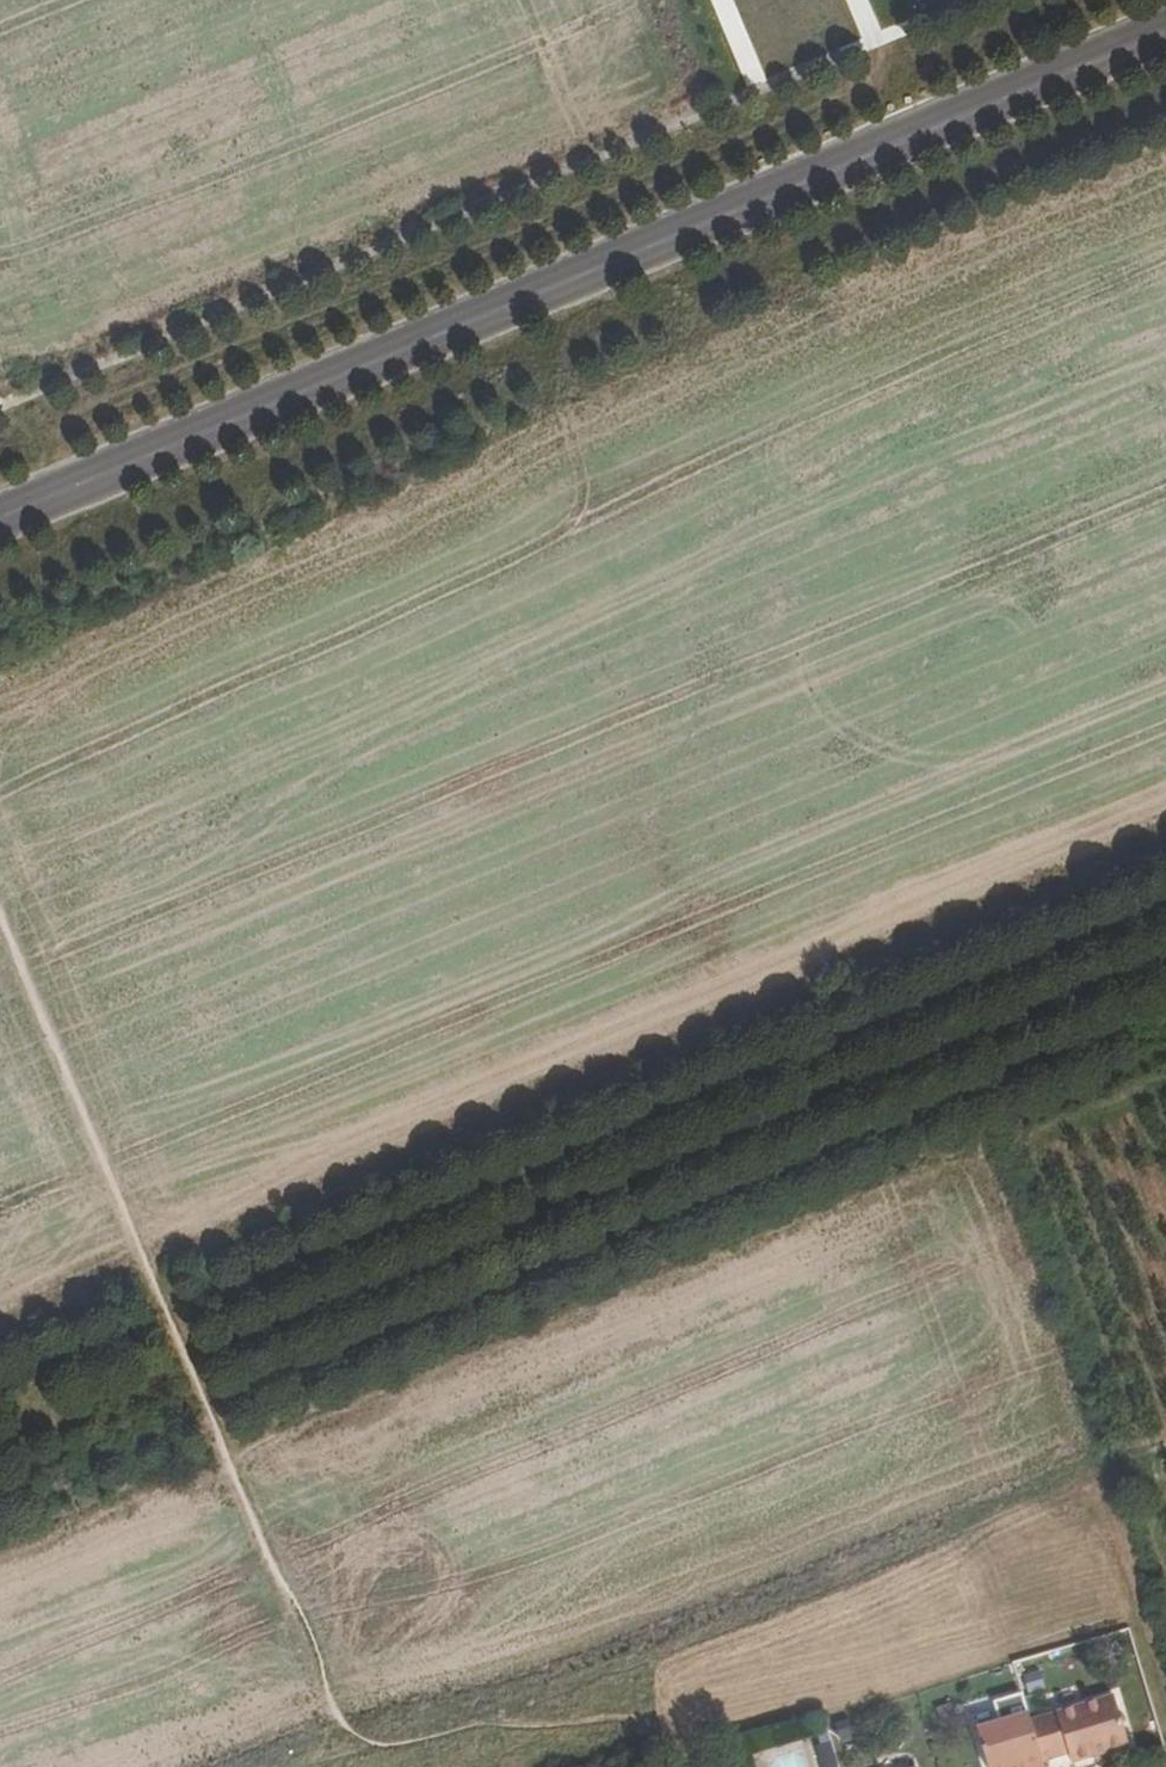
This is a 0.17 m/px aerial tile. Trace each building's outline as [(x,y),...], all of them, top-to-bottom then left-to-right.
[(1114,1697),(1031,1722),(1043,1762),(1069,1755),(1072,1765),(1129,1747),(1114,1697)] [(977,1731),(988,1766),(1018,1766),(1023,1766),(1044,1766),(1043,1762),(1031,1722),(1029,1715),(977,1731)] [(810,1746),(816,1766),(835,1766),(828,1741),(810,1746)]
